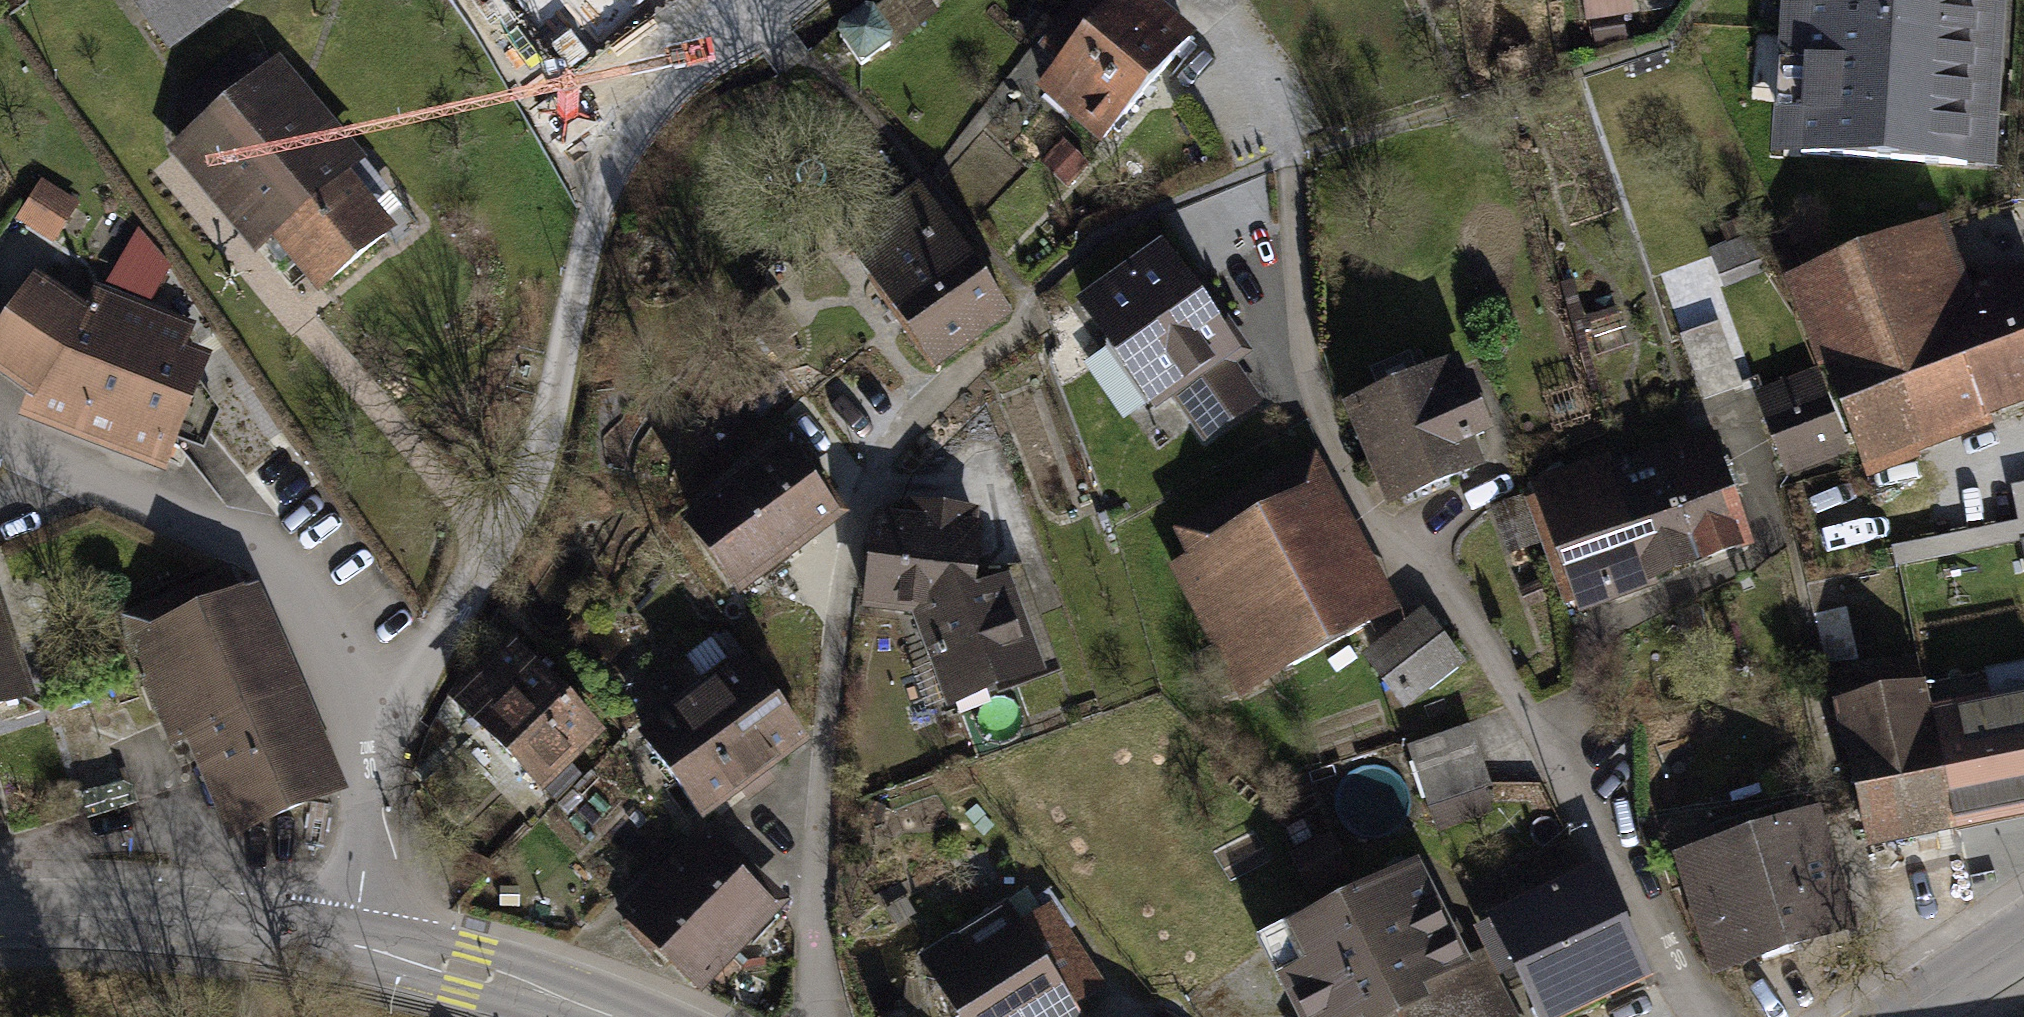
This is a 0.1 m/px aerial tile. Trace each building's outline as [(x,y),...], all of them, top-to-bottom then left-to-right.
[(169,44),(232,0),(138,0),(169,44)] [(590,48),(604,34),(573,0),(546,0),(590,48)] [(614,39),(658,0),(580,0),(614,39)] [(1074,112),(1160,13),(1145,0),(1120,0),(1113,9),(1102,0),(1088,0),(1045,50),(1063,66),(1045,87),(1074,112)] [(1589,20),(1628,13),(1626,0),(1585,0),(1589,20)] [(1801,153),(1966,165),(1977,0),(1812,0),(1810,26),(1781,24),(1780,35),(1809,37),(1801,153)] [(1074,112),(1104,138),(1190,38),(1160,13),(1074,112)] [(861,65),(889,45),(869,15),(840,36),(861,65)] [(193,135),(320,287),(385,233),(363,207),(386,188),(362,160),(340,178),(259,81),(193,135)] [(1043,163),(1065,184),(1086,163),(1064,142),(1043,163)] [(75,204),(41,182),(19,215),(53,237),(75,204)] [(856,244),(938,361),(1007,312),(925,196),(856,244)] [(134,232),(114,284),(148,298),(162,263),(134,232)] [(1858,452),(2023,389),(2023,291),(1971,311),(1952,261),(1937,267),(1925,236),(1794,285),(1858,452)] [(1715,254),(1722,272),(1760,257),(1752,239),(1715,254)] [(1229,349),(1162,254),(1086,307),(1112,344),(1098,354),(1137,410),(1162,392),(1164,395),(1173,389),(1205,435),(1254,401),(1221,354),(1229,349)] [(164,444),(198,359),(94,318),(97,312),(90,309),(87,316),(39,283),(0,342),(0,367),(39,394),(164,444)] [(1683,337),(1704,397),(1738,385),(1717,325),(1683,337)] [(1354,412),(1393,500),(1473,466),(1462,441),(1483,432),(1455,368),(1354,412)] [(1787,463),(1843,441),(1825,394),(1769,416),(1787,463)] [(1658,455),(1696,560),(1744,543),(1719,475),(1731,471),(1727,458),(1715,462),(1705,438),(1658,455)] [(694,525),(737,583),(834,511),(807,475),(814,470),(797,448),(750,484),(743,475),(716,495),(723,504),(694,525)] [(1630,520),(1557,545),(1579,601),(1696,560),(1658,455),(1613,471),(1630,520)] [(1541,496),(1557,545),(1630,520),(1613,471),(1541,496)] [(1496,507),(1511,551),(1541,541),(1526,496),(1496,507)] [(1251,687),(1369,623),(1301,499),(1183,563),(1251,687)] [(952,697),(1047,662),(1017,579),(971,581),(976,533),(969,532),(972,511),(926,506),(925,511),(913,510),(911,526),(877,522),(867,603),(927,610),(925,625),(952,697)] [(240,830),(329,791),(297,714),(291,716),(283,697),(288,695),(243,591),(223,576),(124,619),(128,643),(173,744),(198,734),(240,830)] [(1458,667),(1423,623),(1375,660),(1404,697),(1423,681),(1430,689),(1458,667)] [(19,696),(0,638),(0,702),(19,696)] [(514,649),(460,702),(557,801),(580,778),(568,765),(577,756),(570,749),(592,728),(514,649)] [(645,740),(700,814),(803,738),(748,663),(645,740)] [(1869,841),(1953,823),(1933,730),(1923,686),(1884,695),(1881,683),(1866,687),(1869,699),(1839,705),(1869,841)] [(1933,730),(1953,823),(2023,809),(2023,711),(1933,730)] [(1486,785),(1467,728),(1409,747),(1429,804),(1486,785)] [(1723,964),(1846,925),(1813,821),(1763,837),(1755,814),(1711,828),(1719,851),(1690,861),(1723,964)] [(697,853),(663,889),(730,953),(773,907),(697,835),(688,844),(697,853)] [(1337,873),(1321,842),(1294,855),(1311,887),(1337,873)] [(1307,1016),(1358,1016),(1367,1013),(1369,1016),(1388,1016),(1417,1003),(1410,990),(1460,966),(1412,869),(1297,927),(1316,964),(1287,979),(1307,1016)] [(1593,877),(1483,929),(1503,972),(1520,964),(1546,1016),(1639,972),(1593,877)] [(663,889),(632,920),(699,985),(730,953),(663,889)] [(962,1016),(1049,1016),(1100,985),(1049,908),(1021,927),(1045,965),(962,1016)] [(960,1016),(962,1016),(1045,965),(1021,927),(974,956),(975,958),(937,982),(960,1016)] [(1460,966),(1410,990),(1417,1003),(1388,1016),(1486,1016),(1460,966)]
